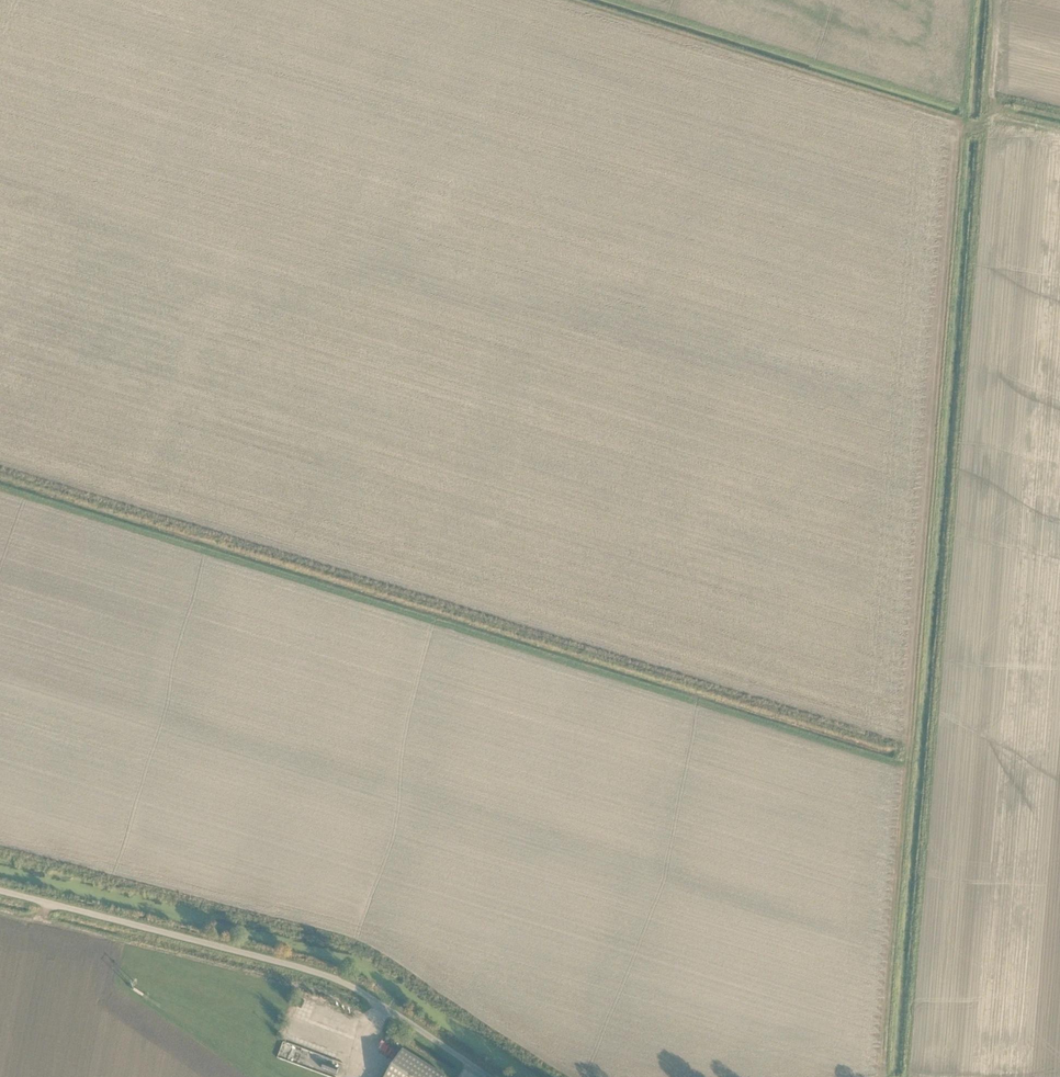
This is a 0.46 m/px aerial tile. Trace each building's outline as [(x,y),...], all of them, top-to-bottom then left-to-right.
[(342,1076),(344,1076),(349,1064),(285,1042),(280,1056),(342,1076)] [(405,1050),(387,1076),(445,1076),(405,1050)]
